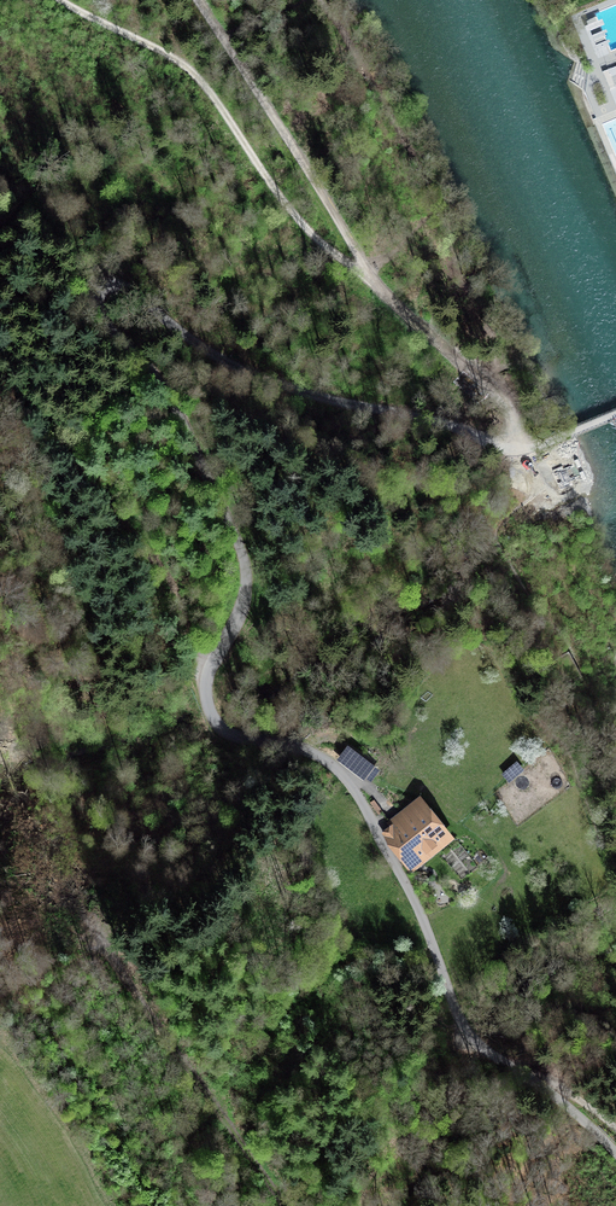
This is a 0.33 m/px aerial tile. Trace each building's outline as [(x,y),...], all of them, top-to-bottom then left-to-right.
[(343,766),(352,755),(338,744),(329,755),(343,766)] [(503,774),(509,781),(521,771),(515,764),(503,774)] [(366,777),(371,781),(377,773),(372,769),(366,777)] [(409,865),(445,837),(420,806),(393,829),(381,814),(377,817),(387,833),(385,835),(409,865)]
